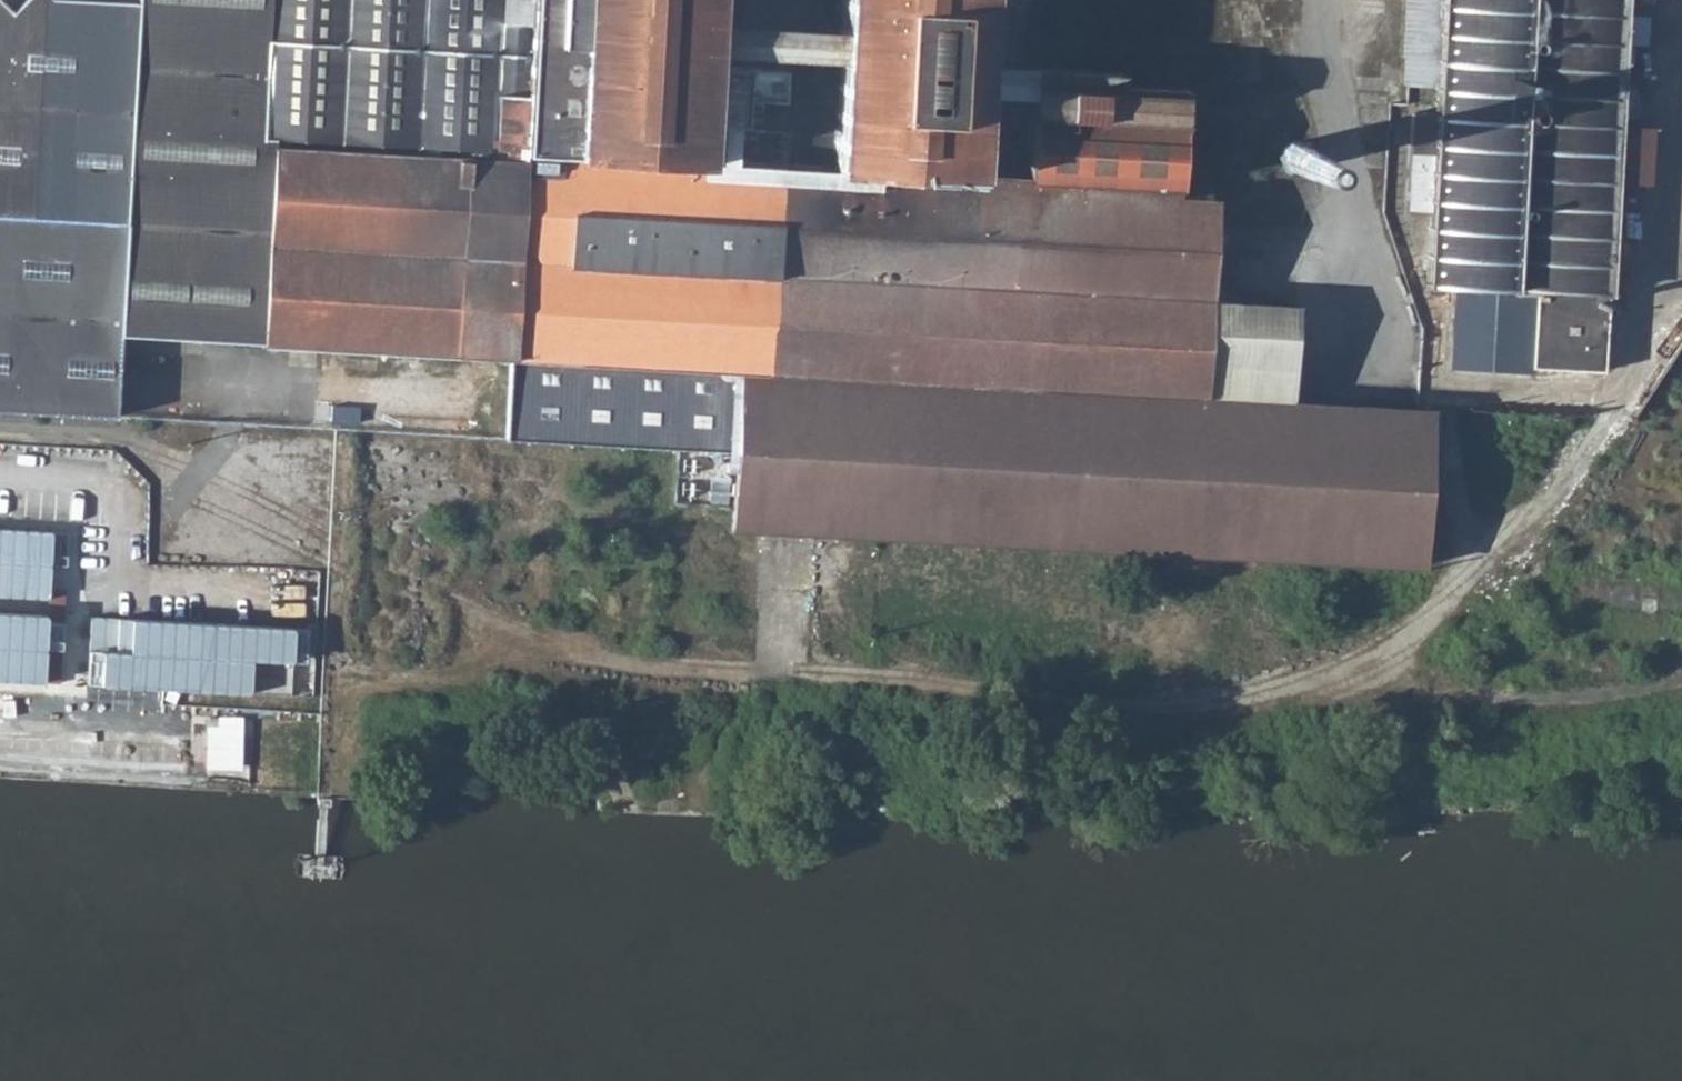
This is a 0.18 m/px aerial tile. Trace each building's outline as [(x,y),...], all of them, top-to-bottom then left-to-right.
[(116,418),(121,336),(504,362),(500,444),(734,458),(730,529),(881,538),(1423,568),(1432,412),(1274,403),(1279,318),(1194,313),(1200,202),(1175,200),(1180,104),(1120,101),(1126,0),(1038,0),(1028,191),(974,188),(983,0),(850,0),(845,100),(835,99),(834,119),(842,119),(839,179),(787,177),(789,142),(745,140),(746,111),(783,113),(785,77),(715,74),(719,0),(0,0),(0,412),(116,418)] [(1433,368),(1513,373),(1519,290),(1594,294),(1610,55),(1622,55),(1622,37),(1610,37),(1613,0),(1413,0),(1410,86),(1425,86),(1424,114),(1397,114),(1390,211),(1415,213),(1411,282),(1437,282),(1433,368)] [(0,517),(0,584),(53,587),(57,520),(0,517)] [(0,605),(0,672),(55,675),(59,608),(0,605)] [(306,618),(107,607),(104,674),(303,684),(306,618)]
